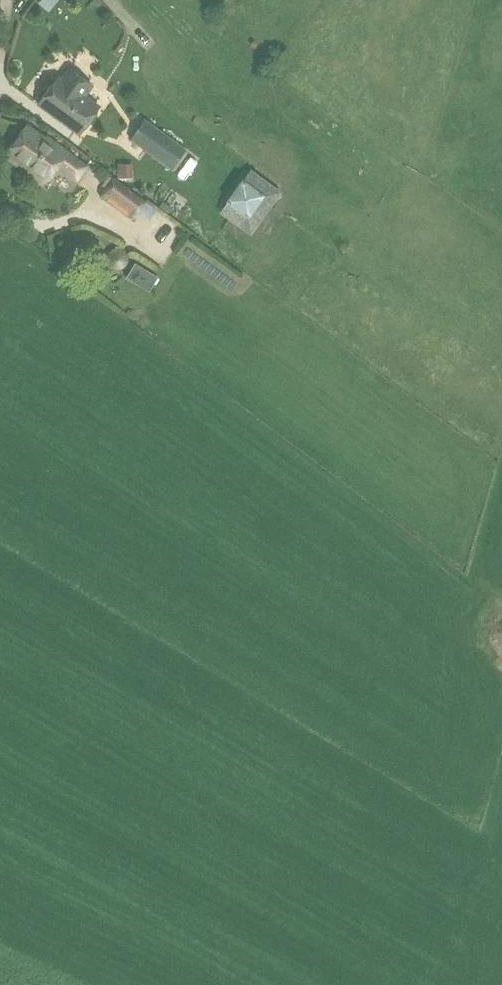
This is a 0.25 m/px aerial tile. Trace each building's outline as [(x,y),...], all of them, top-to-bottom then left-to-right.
[(85,97),(93,86),(71,70),(63,81),(59,78),(51,88),(47,89),(41,97),(42,101),(40,104),(81,134),(100,108),(85,97)] [(174,170),(187,151),(145,120),(131,139),(174,170)] [(61,163),(68,168),(66,171),(77,180),(87,166),(48,138),(46,140),(28,126),(8,153),(31,169),(28,173),(43,184),(46,180),(48,181),(61,163)] [(224,211),(252,231),(279,192),(252,172),(224,211)] [(113,180),(103,195),(135,217),(145,203),(113,180)]
